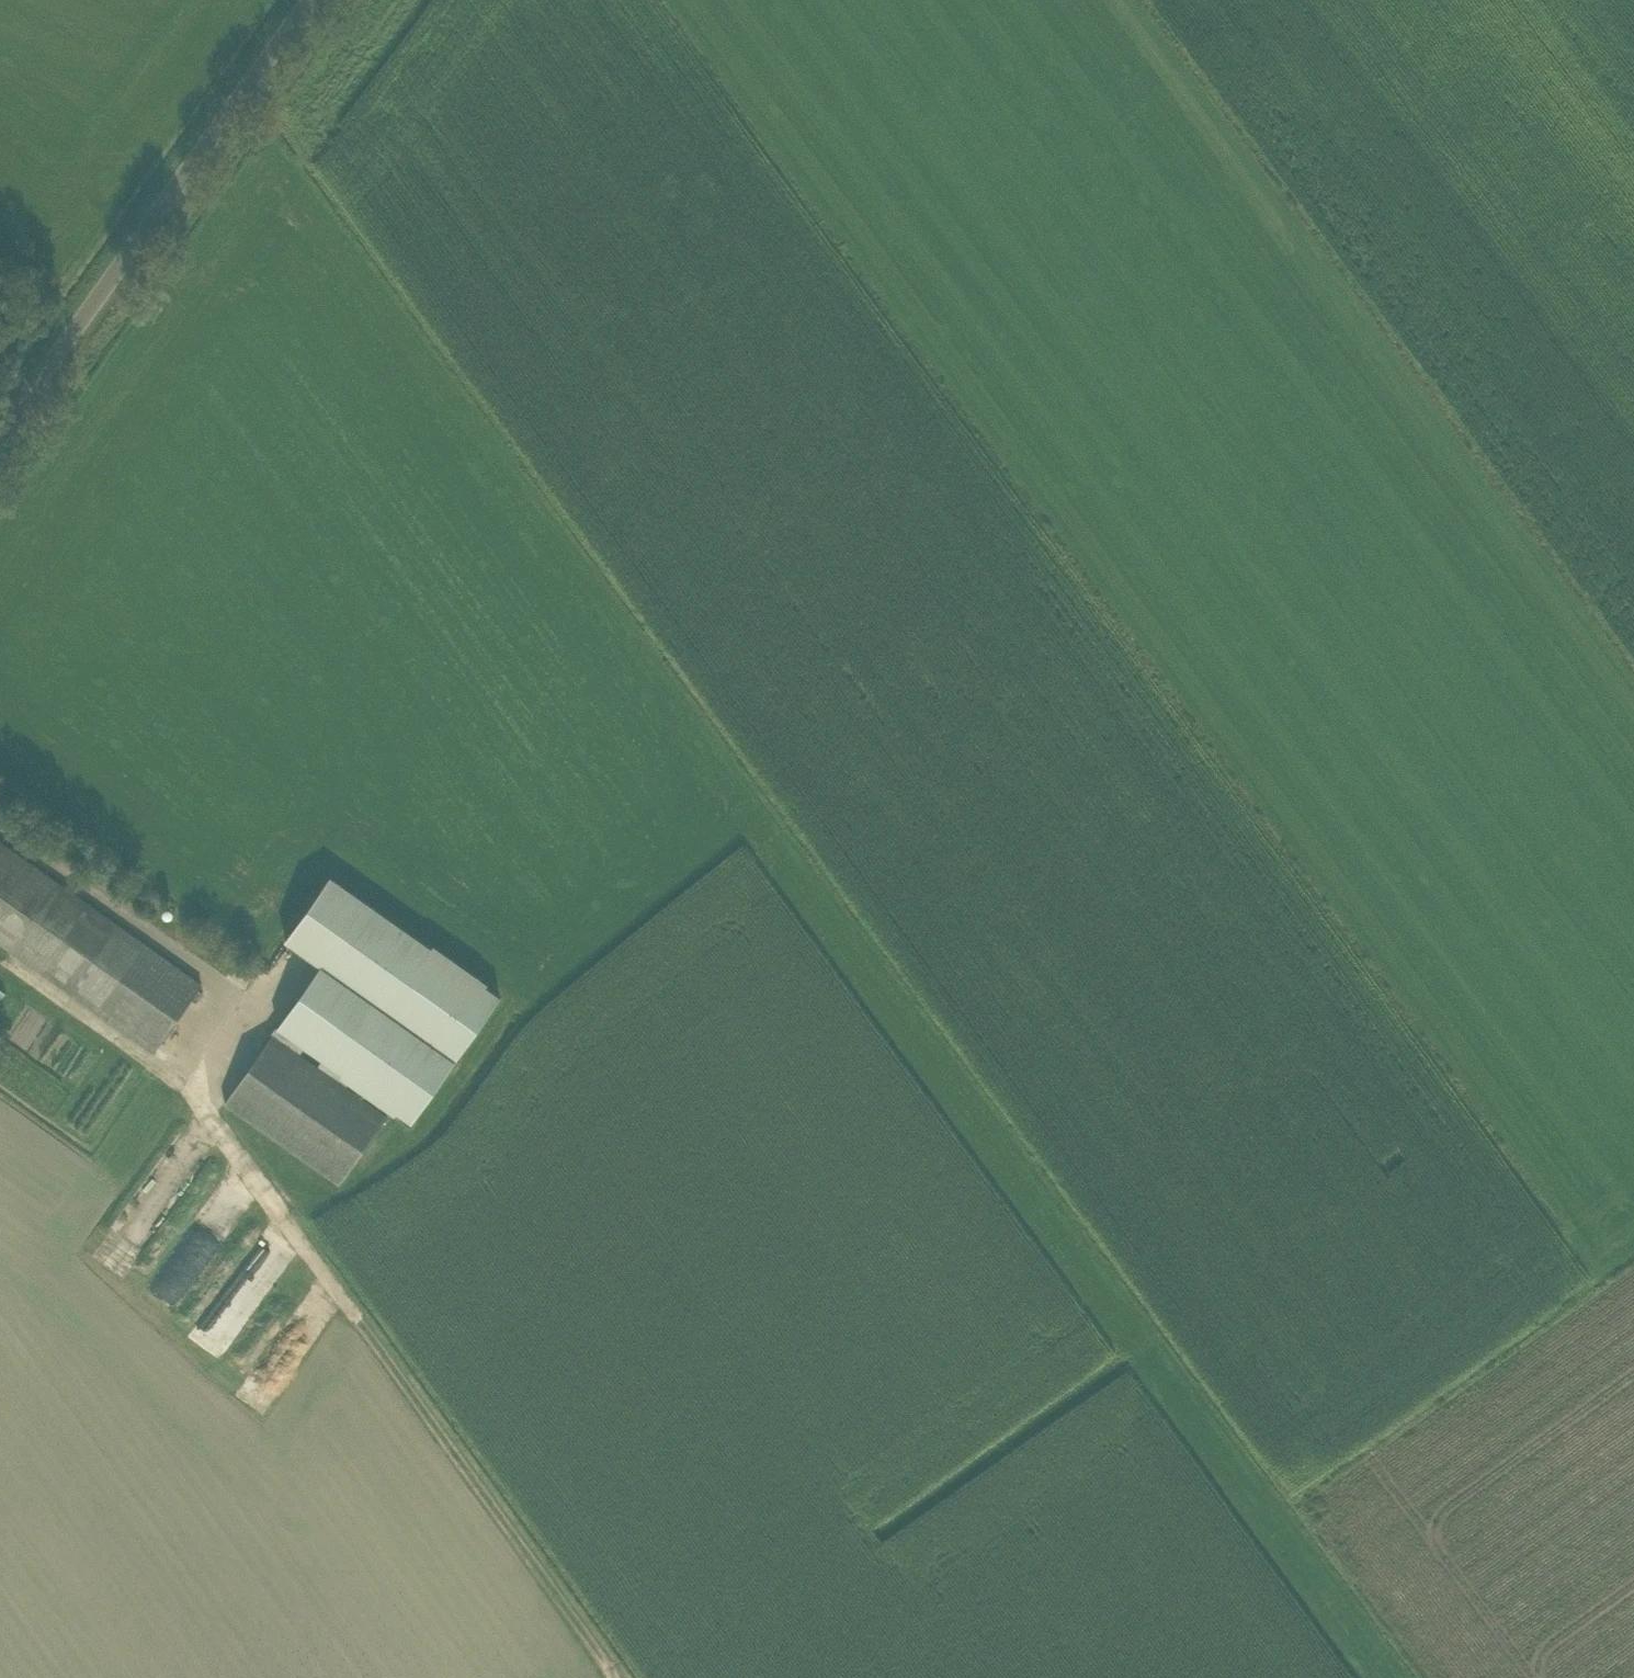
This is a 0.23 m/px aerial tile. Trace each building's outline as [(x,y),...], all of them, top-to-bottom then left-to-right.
[(8,949),(153,1051),(201,984),(0,841),(0,943),(8,949)] [(432,947),(348,889),(330,876),(286,940),(321,965),(225,1102),(243,1115),(337,1184),(387,1116),(347,1086),(349,1083),(394,1116),(396,1112),(411,1123),(503,998),(485,985),(432,947)] [(221,1355),(288,1263),(263,1245),(197,1337),(221,1355)]
